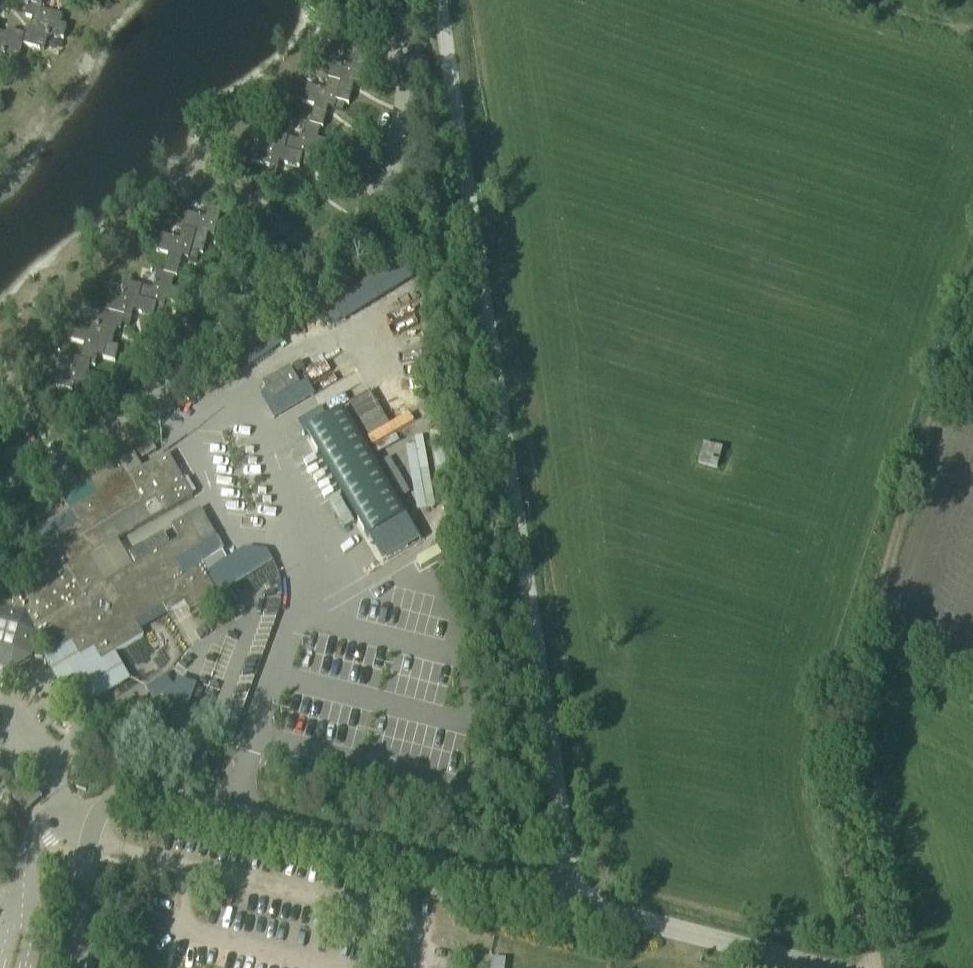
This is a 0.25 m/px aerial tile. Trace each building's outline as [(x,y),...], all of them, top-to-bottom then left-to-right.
[(2,56),(18,60),(21,46),(44,52),(48,37),(57,39),(63,17),(41,11),(44,0),(18,0),(17,3),(28,5),(25,18),(32,20),(27,37),(9,33),(8,36),(0,35),(0,64),(2,56)] [(252,152),(249,166),(269,171),(267,180),(276,182),(279,168),(299,172),(299,170),(308,171),(311,156),(332,161),(335,148),(317,143),(319,132),(323,132),(327,112),(343,116),(345,109),(349,110),(353,89),(368,93),(370,86),(362,84),(367,64),(354,61),(351,73),(332,68),(326,96),(306,91),(302,107),(314,110),(309,129),(303,127),(298,145),(270,138),(266,155),(252,152)] [(56,375),(53,388),(72,393),(69,403),(78,405),(82,389),(102,394),(105,381),(87,376),(89,368),(94,369),(97,358),(103,359),(106,347),(111,348),(115,331),(120,332),(121,327),(129,329),(133,314),(153,319),(154,314),(162,316),(165,303),(184,308),(187,294),(171,290),(173,279),(176,280),(181,260),(200,265),(207,237),(222,241),(224,232),(216,230),(221,212),(208,208),(205,220),(186,215),(179,242),(159,237),(155,255),(168,258),(163,275),(157,274),(152,292),(124,285),(120,302),(108,299),(105,313),(100,312),(97,326),(81,322),(78,334),(72,332),(69,343),(84,346),(80,361),(73,359),(68,378),(56,375)] [(316,309),(307,315),(320,336),(342,322),(344,326),(413,283),(401,263),(349,295),(344,287),(326,296),(313,304),(316,309)] [(289,373),(262,388),(272,405),(299,389),(289,373)] [(435,411),(426,413),(441,503),(451,501),(435,411)] [(416,451),(405,452),(416,517),(435,513),(423,441),(414,443),(416,451)] [(698,463),(718,467),(722,447),(702,443),(698,463)] [(114,655),(143,638),(140,634),(182,607),(188,616),(217,599),(223,613),(279,587),(267,562),(271,560),(267,552),(263,554),(258,542),(228,556),(199,512),(170,528),(178,543),(104,585),(89,559),(192,500),(167,456),(142,471),(134,457),(89,483),(97,497),(69,513),(60,497),(49,503),(53,509),(47,513),(54,525),(47,529),(54,540),(35,551),(42,562),(32,568),(40,584),(0,608),(0,694),(15,698),(21,676),(9,672),(31,660),(35,644),(48,636),(56,649),(70,643),(78,657),(92,649),(100,663),(114,655)] [(163,536),(128,556),(135,567),(169,546),(163,536)] [(70,643),(56,649),(42,658),(59,686),(73,678),(89,706),(129,683),(114,655),(100,663),(92,649),(78,657),(70,643)]
